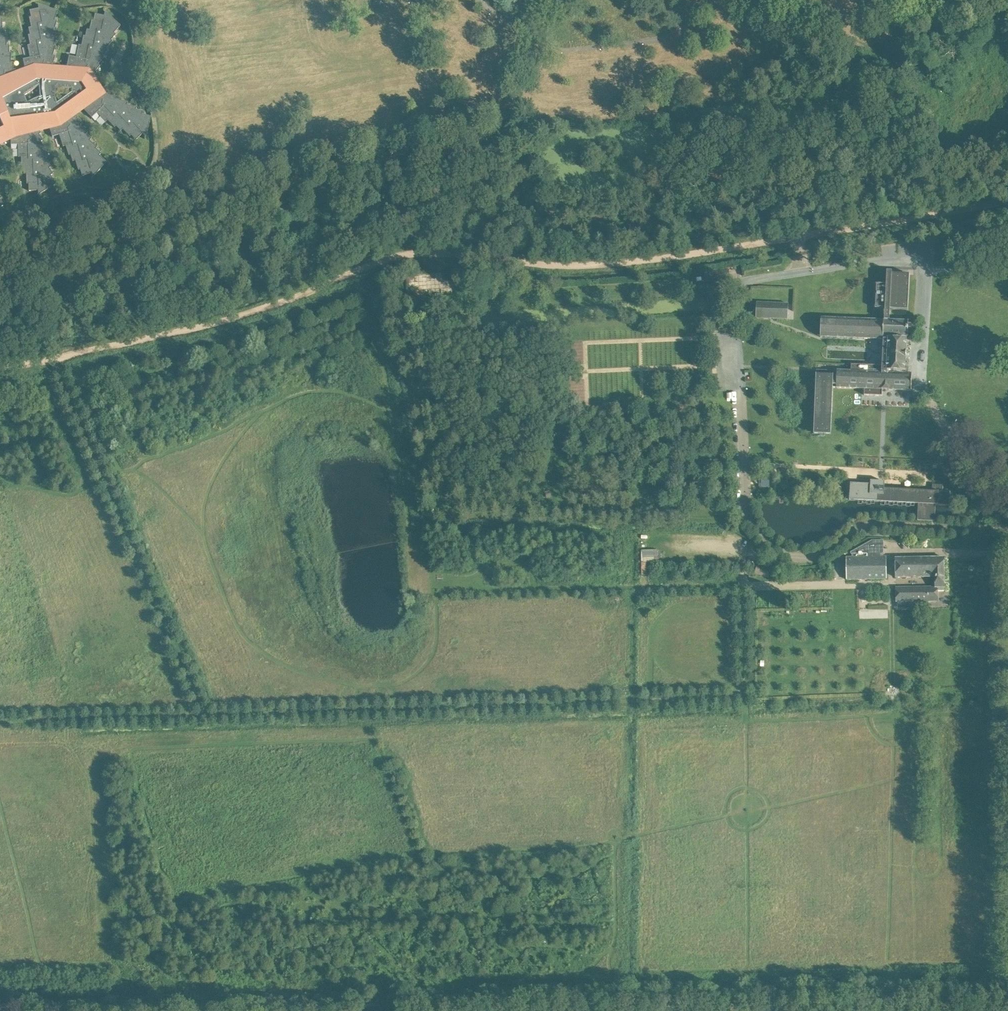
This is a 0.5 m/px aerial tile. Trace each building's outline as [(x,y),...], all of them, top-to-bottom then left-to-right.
[(10,138),(10,139),(10,145),(18,144),(18,157),(21,157),(21,159),(21,165),(21,167),(23,167),(23,173),(23,174),(26,174),(26,180),(26,184),(28,184),(28,190),(28,191),(36,190),(38,190),(38,194),(36,195),(36,196),(38,195),(54,185),(56,184),(54,181),(51,175),(53,174),(52,173),(49,168),(51,167),(49,164),(46,158),(48,157),(47,156),(44,151),(46,150),(44,147),(40,142),(43,140),(42,139),(39,134),(41,133),(39,129),(49,127),(49,128),(52,137),(59,135),(63,147),(65,146),(66,148),(68,153),(68,155),(70,155),(72,160),(72,161),(75,161),(77,167),(78,170),(80,169),(82,175),(82,176),(89,174),(91,173),(92,177),(91,178),(91,179),(104,164),(106,162),(104,160),(99,155),(101,153),(100,153),(96,149),(97,147),(94,145),(89,140),(91,138),(86,134),(87,132),(85,130),(80,126),(82,123),(81,123),(77,119),(78,117),(74,114),(82,108),(83,109),(91,118),(97,113),(105,122),(107,120),(109,121),(113,126),(114,127),(116,126),(120,130),(120,131),(122,129),(127,134),(129,136),(131,135),(135,139),(136,140),(141,135),(142,134),(145,136),(144,138),(145,139),(150,122),(151,117),(148,116),(142,114),(142,111),(141,111),(136,109),(136,107),(133,106),(127,105),(127,102),(126,102),(121,100),(121,98),(118,97),(112,95),(112,93),(111,93),(106,91),(106,89),(99,87),(92,77),(96,73),(95,71),(99,67),(100,66),(98,64),(102,59),(104,57),(103,56),(107,51),(108,50),(106,49),(110,44),(112,41),(111,40),(115,35),(116,35),(114,33),(118,28),(120,25),(106,13),(104,11),(103,10),(103,11),(105,12),(104,16),(102,15),(95,14),(95,15),(93,21),(91,20),(91,23),(89,30),(87,29),(86,30),(85,36),(83,36),(83,38),(82,44),(81,46),(78,45),(76,57),(69,56),(66,68),(66,69),(53,68),(55,63),(53,63),(55,57),(55,56),(53,55),(55,49),(56,46),(54,45),(56,39),(56,38),(54,38),(56,31),(57,28),(55,27),(57,22),(57,21),(54,20),(56,14),(57,11),(55,10),(36,3),(35,3),(36,4),(38,5),(38,8),(37,9),(29,10),(30,11),(31,17),(29,17),(30,21),(31,27),(28,28),(28,29),(30,35),(28,35),(28,37),(29,43),(30,45),(27,45),(30,58),(23,59),(25,69),(25,70),(15,74),(15,69),(13,69),(13,63),(13,62),(11,62),(11,56),(11,52),(9,52),(9,46),(9,45),(6,45),(6,39),(7,35),(5,35),(5,29),(5,28),(2,28),(2,22),(2,18),(0,18),(0,120),(3,127),(0,129),(0,143),(10,138)] [(728,270),(708,273),(709,283),(730,280),(728,270)] [(913,334),(916,332),(916,327),(914,325),(914,319),(908,318),(908,321),(890,320),(890,309),(907,310),(909,275),(887,274),(886,284),(876,283),(875,308),(885,309),(885,320),(884,320),(883,320),(865,319),(865,320),(825,318),(825,336),(850,337),(883,339),(882,366),(851,365),(851,372),(816,370),(815,412),(814,434),(831,435),(832,413),(833,388),(864,389),(864,395),(882,396),(882,389),(911,391),(912,374),(905,373),(907,340),(913,340),(913,334)] [(756,318),(788,319),(788,304),(757,302),(756,318)] [(932,491),(884,488),(885,482),(871,481),(871,484),(851,483),(850,500),(919,503),(918,520),(934,521),(936,505),(950,505),(950,492),(943,491),(943,484),(932,484),(932,491)] [(852,557),(846,557),(846,562),(846,565),(846,579),(847,579),(859,579),(887,579),(887,566),(887,556),(880,556),(880,554),(881,554),(882,554),(882,553),(883,553),(883,552),(883,540),(872,540),(850,553),(850,554),(852,554),(852,557)] [(654,548),(642,548),(642,556),(655,556),(654,548)] [(934,588),(895,590),(896,602),(909,601),(910,609),(928,609),(928,601),(938,601),(938,595),(944,595),(944,591),(944,558),(944,557),(896,558),(896,568),(896,580),(933,579),(934,588)] [(769,576),(771,569),(758,565),(756,572),(767,575),(769,576)]
